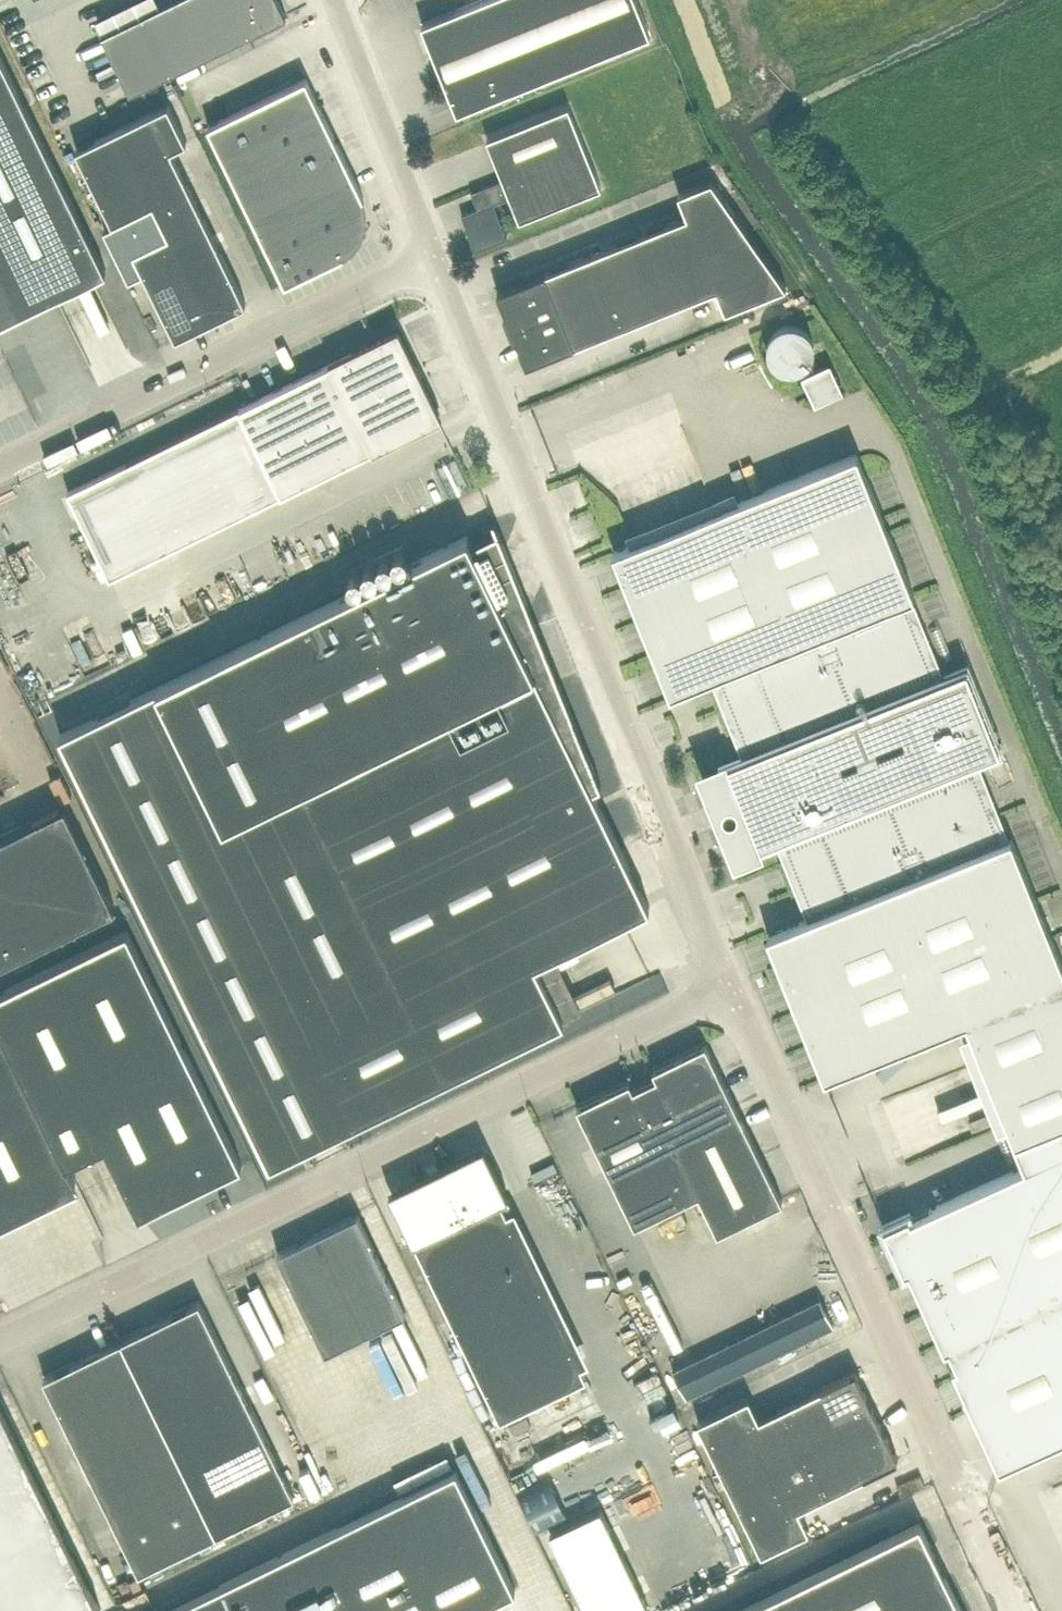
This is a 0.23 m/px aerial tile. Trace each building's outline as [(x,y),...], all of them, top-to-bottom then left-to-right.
[(278,0),(169,0),(101,33),(129,92),(286,16),(278,0)] [(636,0),(475,0),(420,22),(456,111),(649,33),(636,0)] [(16,304),(100,263),(103,271),(106,270),(0,54),(0,312),(14,306),(16,304)] [(305,77),(207,125),(284,283),(343,254),(341,251),(347,247),(351,244),(355,239),(359,234),(361,228),(363,222),(363,216),(363,210),(362,204),(359,198),(363,197),(305,77)] [(75,147),(112,222),(103,226),(128,277),(142,270),(175,337),(245,302),(170,148),(186,140),(167,102),(110,131),(96,137),(75,147)] [(485,203),(461,213),(474,246),(506,232),(494,201),(509,195),(519,218),(600,185),(567,104),(486,137),(502,178),(479,187),(485,203)] [(496,291),(525,363),(716,287),(725,309),(785,285),(711,179),(678,192),(686,214),(496,291)] [(806,363),(807,363),(807,362),(808,361),(809,360),(809,359),(810,358),(811,357),(811,356),(812,355),(812,354),(812,353),(813,352),(813,351),(813,350),(813,349),(813,348),(813,347),(813,346),(813,345),(813,344),(813,343),(813,342),(813,341),(812,340),(812,339),(812,338),(812,337),(811,337),(811,336),(810,335),(810,334),(810,333),(809,333),(809,332),(808,331),(807,330),(806,329),(805,329),(805,328),(804,327),(803,327),(803,326),(802,326),(801,325),(800,325),(799,325),(799,324),(798,324),(797,324),(796,323),(795,323),(794,323),(793,323),(792,323),(791,322),(790,322),(789,322),(788,323),(787,323),(786,323),(785,323),(784,323),(783,323),(783,324),(782,324),(781,324),(780,324),(779,325),(778,325),(778,326),(777,326),(776,327),(775,327),(775,328),(774,328),(773,329),(773,330),(772,330),(771,331),(771,332),(770,332),(770,333),(769,334),(769,335),(768,336),(768,337),(767,338),(767,339),(767,340),(767,341),(766,342),(766,343),(766,344),(766,345),(766,346),(766,347),(766,348),(766,349),(766,350),(766,351),(767,352),(767,353),(767,354),(768,355),(768,356),(768,357),(769,357),(769,358),(770,359),(770,360),(771,360),(771,361),(772,362),(772,363),(773,363),(774,364),(775,365),(776,365),(777,366),(777,367),(778,367),(779,367),(780,368),(781,368),(782,369),(783,369),(784,369),(785,369),(786,370),(787,370),(788,370),(789,370),(790,370),(791,370),(792,370),(793,370),(794,369),(795,369),(796,369),(797,369),(798,368),(799,368),(800,368),(801,367),(802,367),(802,366),(803,366),(804,365),(805,365),(805,364),(806,363)] [(201,532),(200,530),(218,521),(219,523),(229,518),(228,516),(246,507),(247,509),(257,504),(256,503),(275,494),(275,495),(286,490),(285,489),(303,480),(304,481),(309,479),(308,477),(346,459),(347,460),(352,458),(351,456),(364,450),(365,451),(380,444),(379,443),(392,436),(393,438),(439,416),(397,330),(238,407),(242,415),(237,417),(238,419),(220,428),(219,426),(209,431),(210,433),(191,442),(190,440),(181,445),(182,446),(163,455),(162,454),(153,458),(154,460),(135,469),(134,467),(129,470),(126,462),(67,491),(109,577),(110,576),(84,522),(140,495),(166,549),(173,545),(172,544),(190,535),(191,536),(201,532)] [(831,361),(802,373),(814,401),(843,390),(831,361)] [(1011,836),(1009,837),(977,757),(999,748),(966,666),(944,675),(912,596),(914,595),(857,452),(613,550),(670,692),(711,676),(743,756),(722,764),(755,846),(775,838),(807,918),(767,934),(824,1076),(965,1020),(1024,1164),(910,1216),(909,1212),(883,1224),(904,1269),(908,1267),(944,1346),(948,1345),(957,1362),(952,1364),(998,1465),(1061,1436),(1061,964),(1011,836)] [(690,500),(703,495),(688,461),(675,466),(690,500)] [(59,732),(269,1162),(563,1019),(535,961),(649,905),(592,788),(600,783),(493,518),(492,519),(496,530),(471,542),(467,533),(59,732)] [(116,637),(126,661),(145,653),(135,629),(116,637)] [(13,671),(31,664),(27,653),(9,661),(13,671)] [(0,836),(0,963),(116,908),(64,804),(0,836)] [(0,991),(0,1028),(66,1162),(105,1143),(135,1206),(228,1161),(232,1168),(241,1164),(126,929),(0,991)] [(74,1180),(66,1162),(0,1028),(0,1216),(74,1180)] [(705,1041),(652,1067),(656,1075),(633,1086),(629,1078),(576,1104),(634,1223),(698,1192),(717,1231),(782,1199),(705,1041)] [(940,1098),(947,1113),(963,1105),(956,1090),(940,1098)] [(483,1143),(388,1190),(413,1242),(417,1240),(500,1200),(508,1196),(488,1154),(483,1143)] [(417,1240),(414,1241),(499,1418),(586,1376),(500,1200),(417,1240)] [(356,1212),(276,1251),(325,1350),(404,1311),(356,1212)] [(832,1324),(819,1297),(672,1368),(686,1396),(832,1324)] [(123,1337),(43,1376),(76,1442),(107,1504),(140,1570),(218,1531),(294,1493),(263,1429),(198,1299),(123,1337)] [(835,1415),(869,1399),(854,1369),(821,1386),(835,1415)] [(842,1430),(835,1415),(821,1386),(784,1404),(805,1448),(842,1430)] [(768,1466),(747,1422),(758,1416),(748,1394),(697,1419),(729,1485),(768,1466)] [(835,1415),(842,1430),(849,1444),(883,1428),(869,1399),(835,1415)] [(101,1607),(0,1401),(0,1610),(93,1610),(101,1607)] [(805,1448),(784,1404),(758,1416),(747,1422),(768,1466),(805,1448)] [(849,1444),(864,1474),(897,1457),(883,1428),(849,1444)] [(805,1448),(826,1492),(864,1474),(849,1444),(842,1430),(805,1448)] [(805,1448),(768,1466),(790,1510),(797,1506),(826,1492),(805,1448)] [(790,1510),(768,1466),(729,1485),(761,1550),(808,1528),(797,1506),(790,1510)] [(457,1470),(165,1610),(475,1610),(516,1591),(457,1470)] [(570,1517),(549,1475),(519,1489),(541,1532),(570,1517)] [(588,1610),(636,1610),(647,1605),(600,1507),(549,1531),(588,1610)] [(918,1521),(733,1610),(963,1610),(918,1521)]
